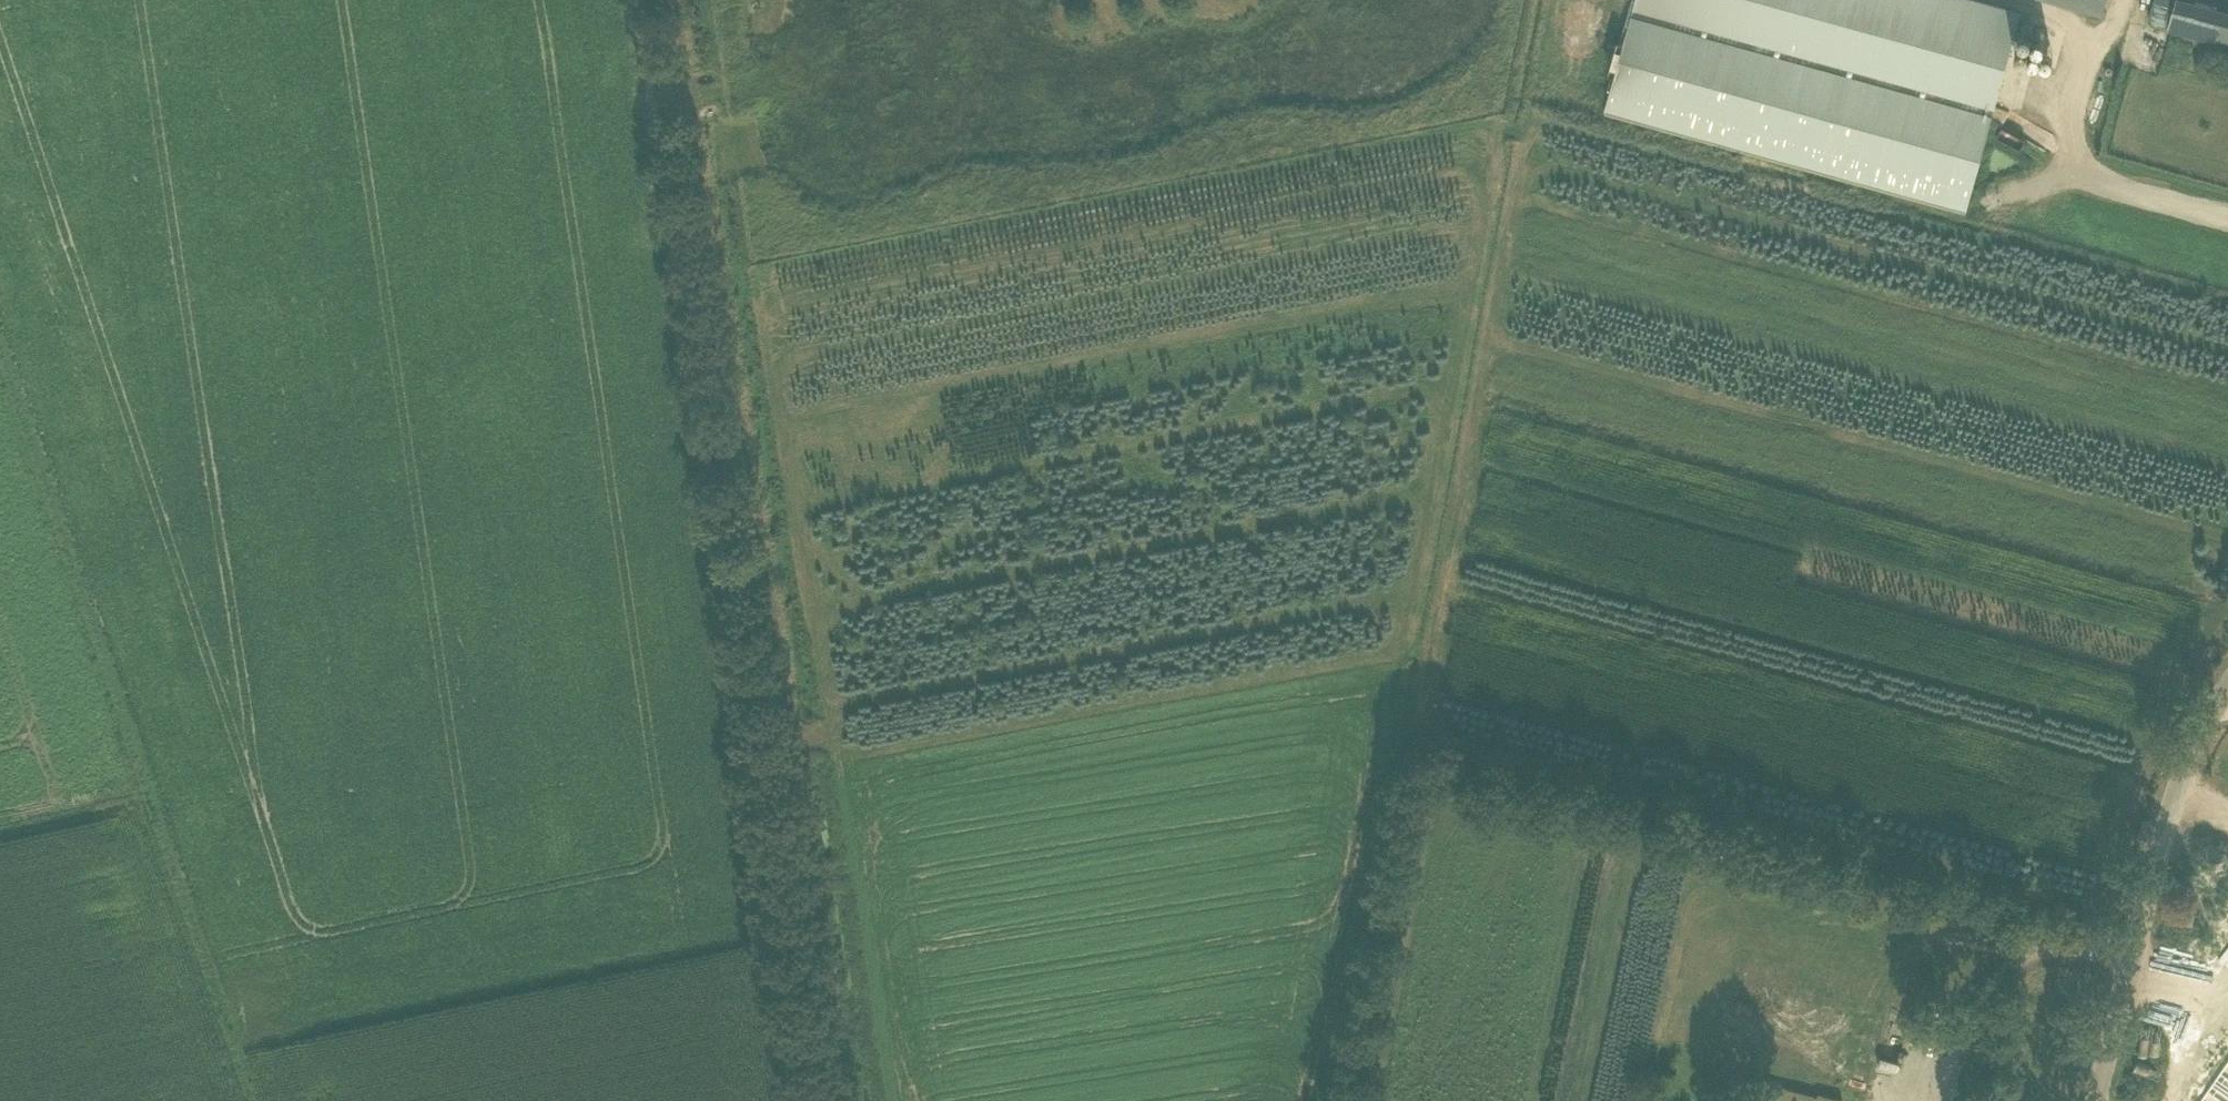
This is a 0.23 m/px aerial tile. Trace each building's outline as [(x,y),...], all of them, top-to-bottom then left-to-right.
[(1966,209),(2021,12),(1978,0),(1635,0),(1605,109),(1966,209)] [(2105,15),(2106,10),(2104,9),(2106,0),(2053,0),(2105,15)] [(2227,45),(2227,10),(2192,0),(2175,0),(2167,28),(2227,45)]
